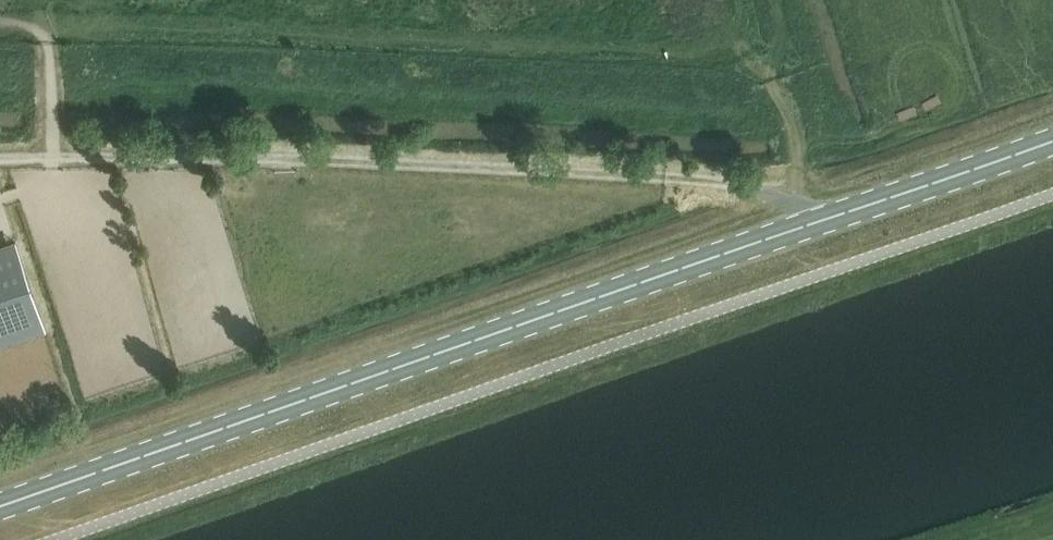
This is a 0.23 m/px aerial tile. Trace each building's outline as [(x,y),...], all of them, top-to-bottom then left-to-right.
[(46,328),(16,241),(0,246),(0,343),(46,328)]
